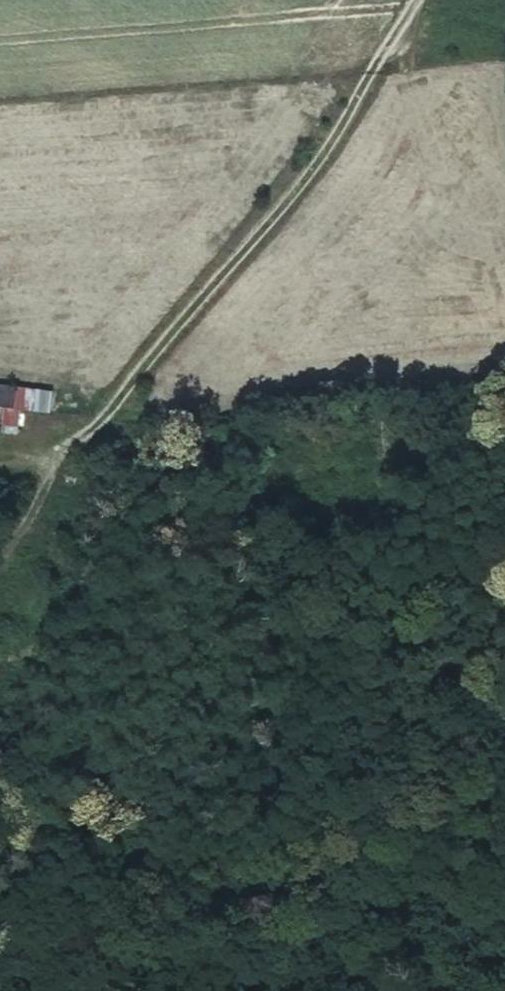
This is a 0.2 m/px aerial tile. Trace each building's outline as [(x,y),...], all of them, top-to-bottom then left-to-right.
[(19,434),(21,410),(48,412),(50,388),(0,385),(0,432),(19,434)]
